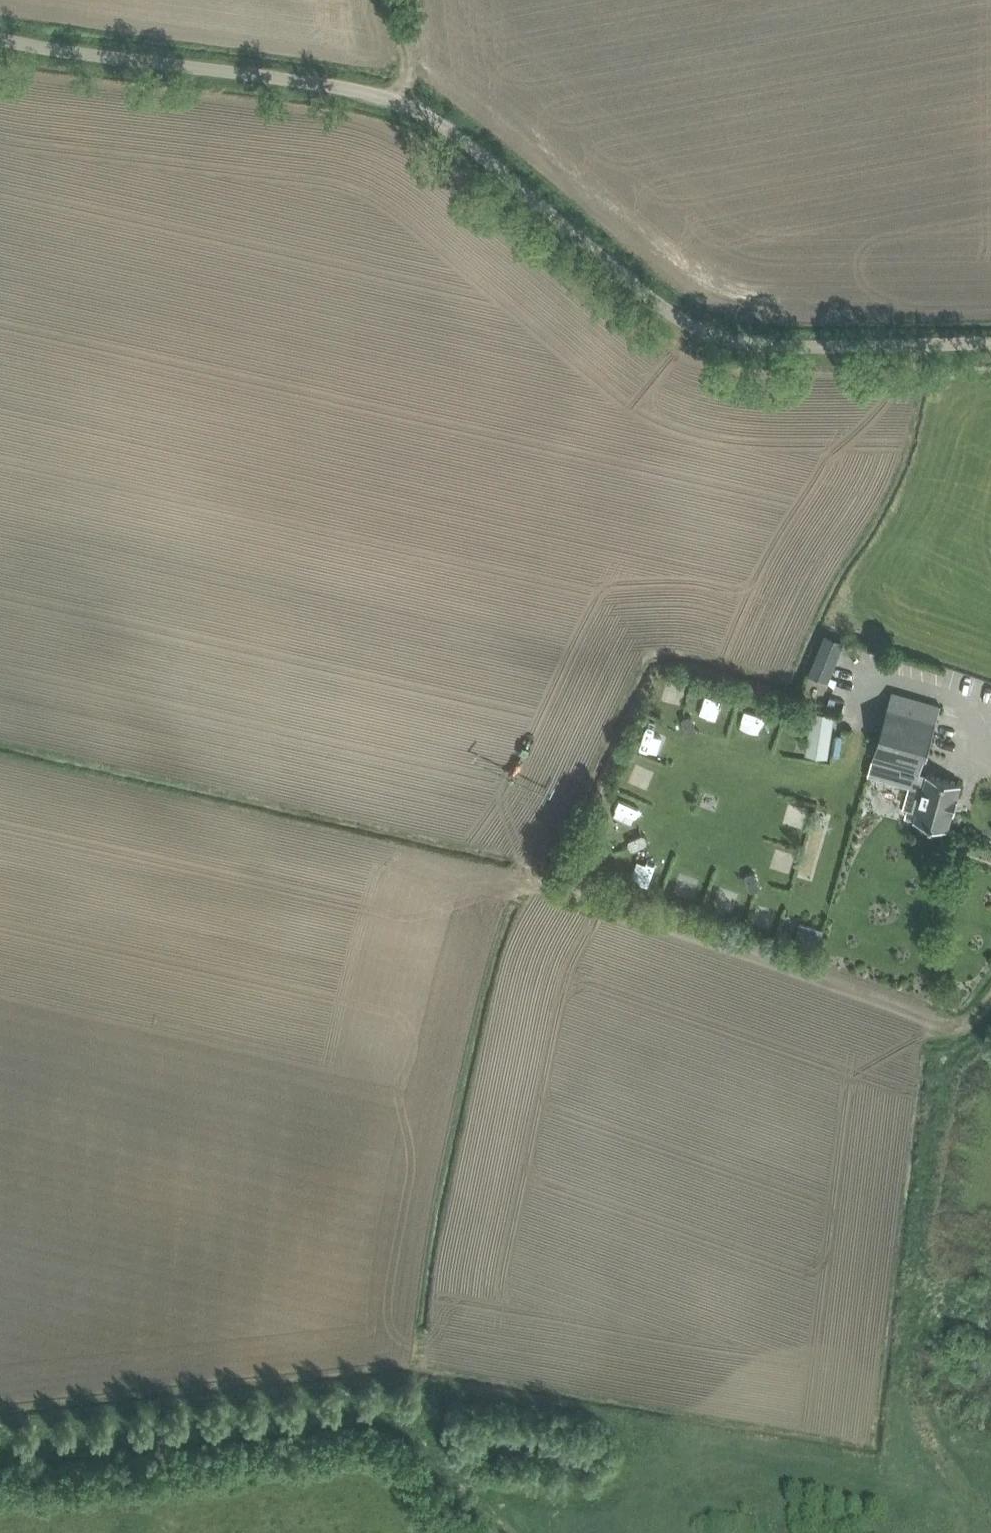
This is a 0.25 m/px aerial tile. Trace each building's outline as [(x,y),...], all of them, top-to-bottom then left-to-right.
[(830,680),(846,640),(829,633),(812,674),(830,680)] [(940,705),(892,691),(874,754),(921,767),(940,705)] [(814,708),(808,752),(828,756),(834,712),(814,708)] [(874,754),(868,773),(914,786),(914,787),(919,788),(913,809),(917,810),(915,819),(948,828),(953,810),(955,810),(958,798),(956,797),(960,782),(928,773),(927,774),(920,771),(921,767),(874,754)]
